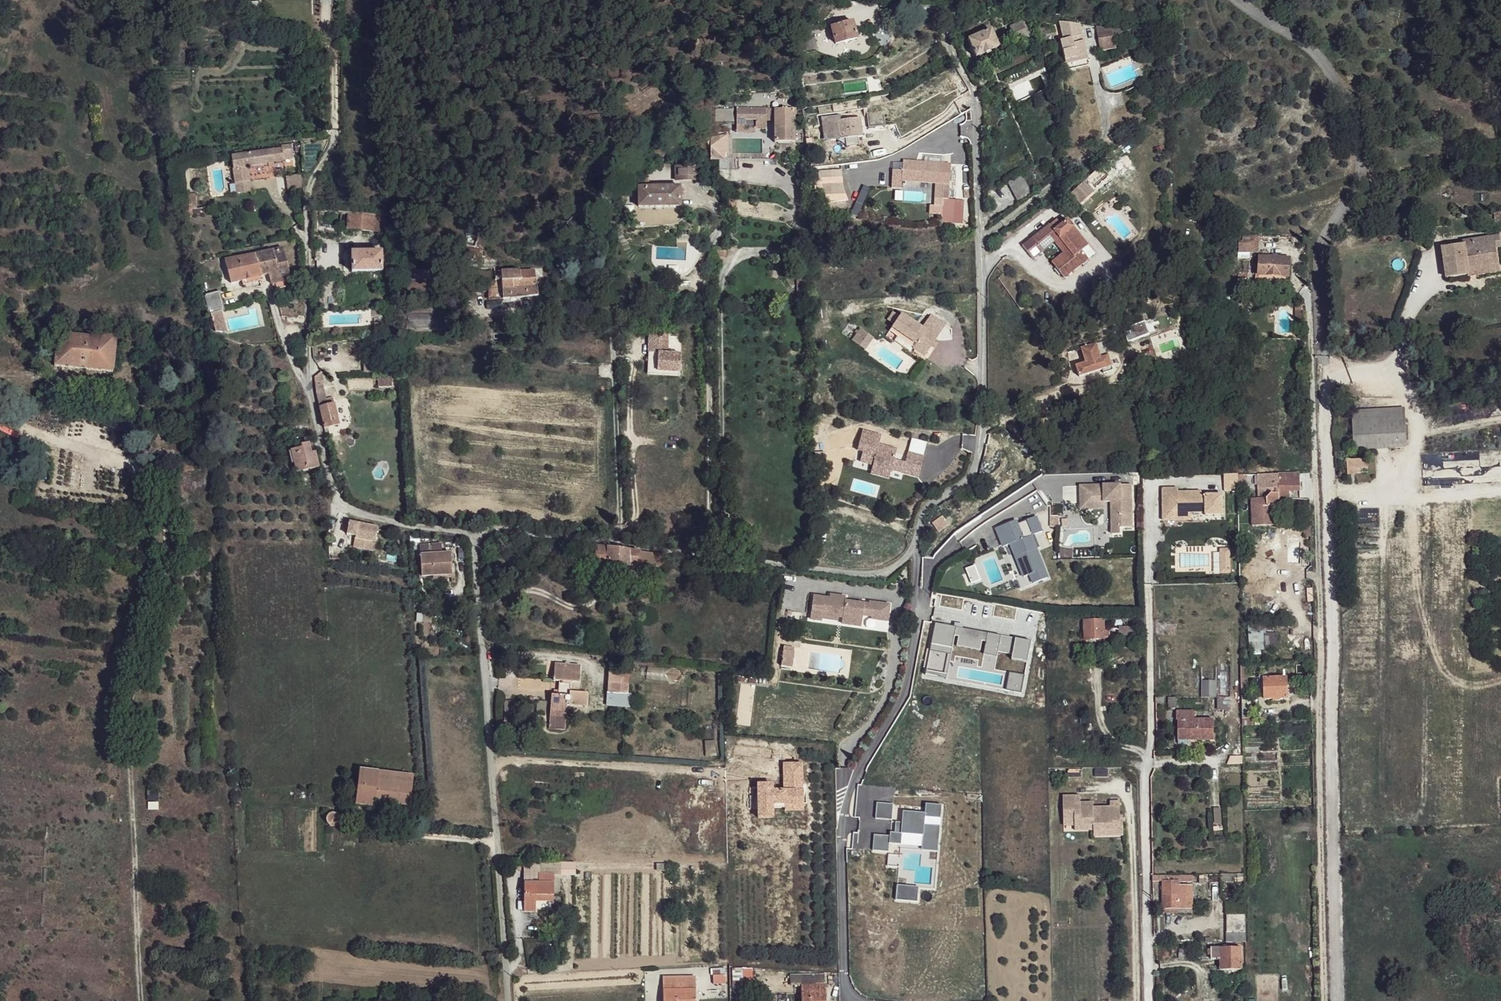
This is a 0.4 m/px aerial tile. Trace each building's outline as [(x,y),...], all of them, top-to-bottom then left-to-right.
[(831,26),(836,44),(856,39),(852,21),(831,26)] [(1026,21),(1022,23),(1028,37),(1031,35),(1026,21)] [(1058,22),(1062,40),(1060,40),(1060,43),(1062,51),(1065,61),(1087,55),(1084,41),(1072,44),(1071,39),(1083,35),(1080,25),(1058,22)] [(1010,27),(1016,41),(1028,37),(1022,23),(1010,27)] [(1097,31),(1101,52),(1116,49),(1114,37),(1117,36),(1116,29),(1112,28),(1097,31)] [(967,39),(975,57),(998,47),(990,29),(988,30),(981,33),(967,39)] [(1083,35),(1071,39),(1072,44),(1084,41),(1083,35)] [(1087,55),(1065,61),(1065,64),(1088,59),(1087,55)] [(940,93),(934,96),(937,101),(943,98),(940,93)] [(717,114),(717,120),(724,119),(724,115),(736,115),(736,119),(736,129),(755,129),(766,129),(766,120),(774,120),(774,143),(794,142),(795,108),(736,109),(736,108),(724,108),(724,114),(717,114)] [(818,116),(820,133),(827,133),(830,150),(842,148),(841,140),(863,137),(860,118),(859,118),(858,109),(840,111),(841,120),(837,120),(838,128),(835,128),(829,129),(827,114),(818,116)] [(718,137),(710,137),(710,158),(718,158),(718,137)] [(728,137),(718,137),(718,158),(725,158),(725,154),(728,154),(728,137)] [(231,156),(233,169),(233,175),(248,173),(247,166),(274,162),(274,161),(284,160),(283,155),(293,154),(291,145),(282,146),(282,148),(231,156)] [(763,155),(743,154),(743,158),(743,162),(771,162),(771,150),(763,150),(763,155)] [(950,164),(904,160),(902,180),(943,183),(942,198),(948,198),(950,164)] [(674,167),(674,182),(686,182),(686,167),(674,167)] [(840,169),(816,173),(824,215),(847,211),(840,169)] [(233,175),(234,184),(250,181),(248,173),(233,175)] [(1007,182),(1014,196),(1029,188),(1021,174),(1007,182)] [(299,189),(300,177),(289,176),(288,188),(299,189)] [(250,181),(234,184),(236,194),(252,192),(250,181)] [(1086,182),(1072,193),(1080,205),(1095,193),(1086,182)] [(680,187),(638,187),(638,207),(680,207),(680,187)] [(1029,188),(1014,196),(1017,201),(1032,194),(1029,188)] [(209,207),(192,209),(193,216),(210,214),(209,207)] [(348,212),(347,229),(372,232),(374,214),(348,212)] [(391,216),(374,214),(372,232),(390,233),(391,216)] [(1056,219),(1049,224),(1053,230),(1060,225),(1056,219)] [(1022,246),(1032,259),(1043,250),(1042,250),(1040,247),(1056,234),(1071,253),(1055,267),(1063,278),(1087,259),(1081,251),(1087,246),(1066,220),(1060,225),(1053,230),(1049,224),(1022,246)] [(1056,234),(1040,247),(1042,250),(1054,241),(1063,253),(1051,262),(1055,267),(1071,253),(1056,234)] [(1442,248),(1446,279),(1468,275),(1469,275),(1468,269),(1498,265),(1496,248),(1495,247),(1493,247),(1491,237),(1471,241),(1472,244),(1464,245),(1442,248)] [(256,254),(262,276),(269,274),(271,283),(275,283),(290,280),(282,248),(263,252),(256,254)] [(351,252),(352,272),(382,272),(382,251),(351,252)] [(477,253),(465,251),(465,260),(478,261),(477,253)] [(225,260),(231,283),(262,276),(256,254),(225,260)] [(1259,257),(1258,275),(1289,278),(1290,259),(1259,257)] [(534,269),(520,270),(521,278),(535,277),(534,269)] [(501,271),(502,290),(488,291),(489,300),(503,299),(510,298),(528,297),(538,296),(535,277),(521,278),(520,270),(501,271)] [(290,280),(275,283),(277,290),(292,288),(290,280)] [(1090,296),(1102,293),(1098,280),(1087,283),(1090,296)] [(205,295),(215,332),(227,333),(221,311),(224,310),(219,291),(205,295)] [(1237,308),(1228,308),(1228,321),(1238,321),(1237,308)] [(925,356),(937,338),(901,313),(892,327),(916,343),(913,347),(913,348),(925,356)] [(934,318),(925,329),(937,338),(946,326),(934,318)] [(1126,334),(1129,343),(1151,336),(1147,322),(1132,327),(1133,331),(1126,334)] [(916,343),(892,327),(889,331),(913,347),(916,343)] [(126,329),(126,341),(138,342),(139,330),(126,329)] [(868,334),(861,329),(852,341),(859,346),(868,334)] [(57,334),(54,366),(113,372),(116,336),(100,334),(100,338),(57,334)] [(668,335),(649,334),(647,372),(679,374),(680,356),(667,355),(668,335)] [(873,338),(868,334),(859,346),(864,350),(873,338)] [(1086,362),(1076,365),(1080,376),(1103,370),(1104,374),(1114,371),(1107,349),(1106,349),(1104,341),(1082,347),(1086,362)] [(321,372),(315,377),(316,386),(323,385),(325,385),(321,372)] [(316,386),(316,393),(320,408),(321,413),(325,428),(338,425),(334,404),(329,406),(328,401),(327,402),(323,385),(316,386)] [(1404,409),(1369,410),(1370,423),(1405,421),(1404,409)] [(1352,411),(1354,450),(1407,448),(1405,421),(1370,423),(1369,410),(1352,411)] [(291,450),(297,473),(319,468),(315,452),(311,453),(309,443),(301,445),(301,448),(291,450)] [(291,450),(288,451),(293,474),(297,473),(291,450)] [(1420,454),(1421,486),(1500,482),(1500,450),(1420,454)] [(1347,461),(1347,469),(1358,469),(1368,468),(1367,459),(1347,461)] [(173,463),(173,471),(193,470),(193,462),(173,463)] [(199,462),(199,470),(220,469),(219,462),(199,462)] [(1237,474),(1224,474),(1224,487),(1237,487),(1237,474)] [(1262,475),(1263,490),(1270,495),(1267,498),(1251,499),(1252,526),(1275,526),(1274,506),(1279,500),(1300,500),(1299,474),(1277,474),(1262,475)] [(1262,475),(1247,475),(1248,490),(1263,490),(1262,475)] [(1127,485),(1082,485),(1082,502),(1113,502),(1113,534),(1121,534),(1121,528),(1133,528),(1133,501),(1127,501),(1127,485)] [(1177,489),(1162,490),(1162,517),(1177,517),(1177,513),(1190,513),(1204,513),(1204,516),(1221,515),(1221,504),(1216,504),(1216,496),(1200,496),(1190,496),(1190,493),(1177,493),(1177,489)] [(349,522),(347,534),(356,536),(356,538),(375,542),(377,527),(349,522)] [(356,538),(355,538),(353,547),(374,551),(375,542),(356,538)] [(419,545),(420,555),(441,554),(441,544),(419,545)] [(595,546),(592,566),(627,570),(627,568),(663,572),(665,555),(595,546)] [(1228,550),(1219,550),(1220,573),(1229,573),(1228,550)] [(420,555),(421,576),(452,574),(450,553),(441,554),(420,555)] [(828,599),(812,597),(809,620),(820,621),(821,619),(821,615),(837,617),(841,618),(861,620),(861,615),(870,616),(870,619),(885,621),(888,605),(868,602),(867,605),(843,601),(843,603),(839,603),(840,597),(829,595),(828,599)] [(861,620),(841,618),(840,624),(860,626),(861,620)] [(1029,639),(935,621),(931,641),(952,645),(954,634),(958,635),(956,644),(978,648),(980,639),(984,640),(982,651),(996,654),(997,650),(1011,653),(1010,656),(1025,659),(1029,639)] [(1084,638),(1084,639),(1104,639),(1105,639),(1104,621),(1084,621),(1084,630),(1084,638)] [(1263,624),(1248,625),(1249,642),(1264,641),(1263,624)] [(1119,628),(1119,638),(1136,638),(1136,628),(1119,628)] [(1084,630),(1068,630),(1069,639),(1069,643),(1073,643),(1080,643),(1080,638),(1084,638),(1084,630)] [(1230,635),(1159,635),(1158,697),(1164,697),(1168,697),(1175,698),(1218,698),(1230,698),(1230,635)] [(1264,641),(1249,642),(1250,651),(1264,650),(1264,641)] [(792,652),(782,651),(780,666),(790,668),(792,652)] [(555,664),(553,681),(559,681),(558,695),(551,695),(550,717),(566,717),(567,702),(568,702),(568,705),(586,706),(587,693),(578,692),(570,691),(570,682),(579,682),(580,665),(555,664)] [(1022,673),(1009,671),(1006,687),(1019,689),(1022,673)] [(609,672),(607,693),(627,693),(628,683),(621,683),(622,673),(609,672)] [(1264,680),(1264,690),(1264,699),(1272,699),(1273,700),(1279,700),(1279,699),(1287,699),(1286,678),(1269,679),(1269,673),(1263,673),(1263,675),(1258,675),(1259,680),(1264,680)] [(579,682),(570,682),(570,691),(578,692),(579,682)] [(627,693),(607,693),(606,706),(626,708),(627,693)] [(1230,698),(1218,698),(1218,710),(1230,710),(1230,698)] [(1176,712),(1176,721),(1178,721),(1178,736),(1195,736),(1195,740),(1213,740),(1213,720),(1194,720),(1194,712),(1176,712)] [(566,717),(550,717),(549,728),(565,729),(566,717)] [(1258,717),(1242,718),(1242,726),(1258,726),(1258,717)] [(359,769),(356,799),(375,801),(410,806),(413,776),(359,769)] [(1094,838),(1123,837),(1123,817),(1120,817),(1120,807),(1102,807),(1102,808),(1093,808),(1093,803),(1080,803),(1080,797),(1063,797),(1064,832),(1094,831),(1094,838)] [(375,801),(356,799),(355,805),(374,807),(375,801)] [(926,815),(904,816),(904,827),(905,832),(898,833),(898,839),(894,839),(894,843),(878,843),(878,859),(894,859),(894,851),(906,850),(906,839),(927,839),(927,850),(943,849),(942,827),(926,828),(926,820),(942,819),(942,805),(926,805),(926,815)] [(893,809),(877,810),(877,827),(894,827),(893,809)] [(662,835),(650,836),(651,846),(663,844),(662,835)] [(575,873),(574,860),(560,861),(561,874),(575,873)] [(524,883),(523,911),(535,911),(536,900),(536,895),(553,896),(554,875),(538,875),(538,883),(524,883)] [(1152,876),(1152,882),(1163,881),(1163,909),(1192,909),(1192,885),(1179,886),(1179,882),(1193,882),(1193,876),(1152,876)] [(917,900),(919,885),(898,883),(896,898),(917,900)] [(1245,903),(1225,903),(1227,915),(1245,915),(1245,903)] [(1227,915),(1227,932),(1245,932),(1245,915),(1227,915)] [(1245,932),(1227,932),(1227,942),(1246,942),(1245,932)] [(498,946),(485,946),(486,956),(498,957),(498,946)] [(1211,948),(1211,950),(1208,950),(1208,955),(1211,955),(1211,960),(1221,960),(1221,970),(1241,970),(1241,948),(1211,948)] [(732,966),(732,986),(752,986),(752,966),(732,966)] [(825,974),(790,975),(790,986),(801,985),(825,984),(825,974)] [(713,975),(713,984),(726,984),(725,975),(713,975)] [(663,1000),(695,1000),(695,977),(663,978),(663,1000)] [(801,1000),(825,1000),(825,984),(801,985),(801,1000)]
